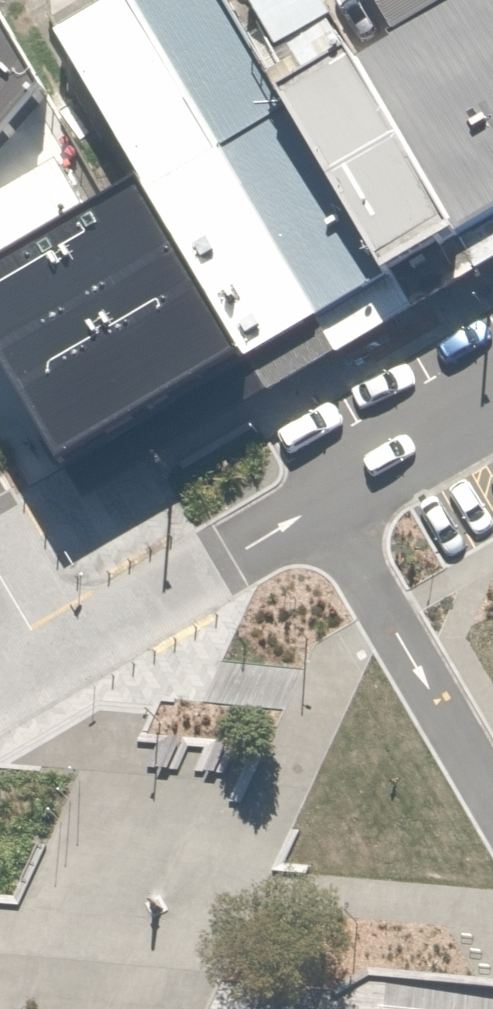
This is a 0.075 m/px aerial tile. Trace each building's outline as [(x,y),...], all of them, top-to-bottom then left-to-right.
[(257,367),(324,326),(136,0),(125,0),(59,38),(152,191),(257,367)] [(324,326),(354,308),(165,0),(136,0),(324,326)] [(354,308),(480,244),(331,0),(165,0),(354,308)] [(480,244),(492,238),(492,0),(331,0),(480,244)] [(48,94),(0,11),(0,151),(48,94)] [(0,278),(0,358),(70,475),(257,367),(152,191),(0,278)]
